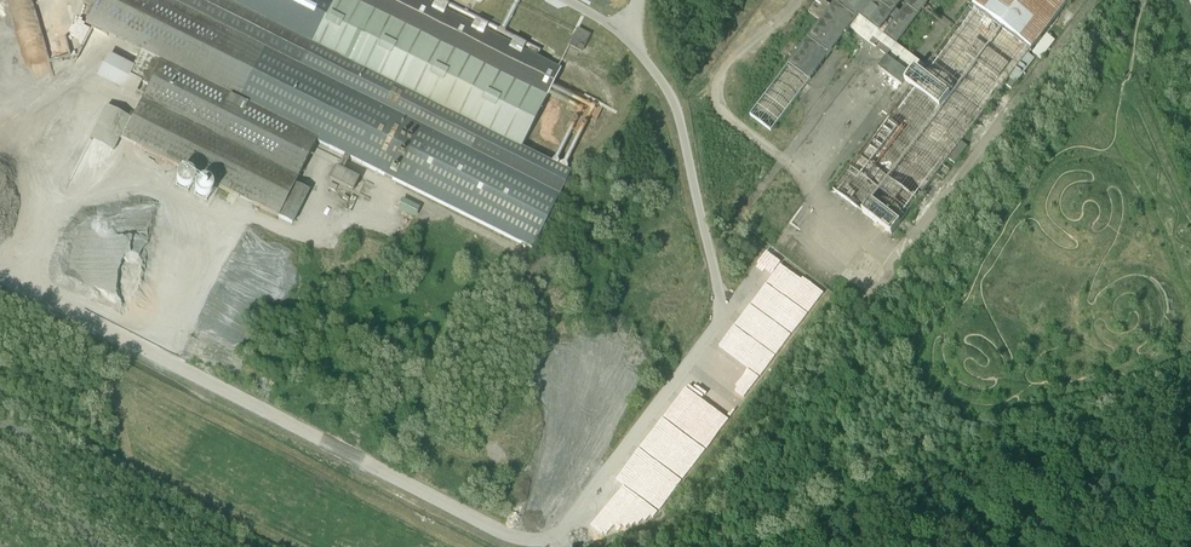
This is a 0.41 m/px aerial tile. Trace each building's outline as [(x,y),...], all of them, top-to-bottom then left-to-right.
[(85,23),(141,51),(133,68),(118,61),(114,69),(149,86),(133,118),(108,106),(91,140),(114,152),(121,139),(292,225),(310,191),(296,184),(317,142),(483,226),(532,250),(568,178),(519,153),(561,69),(422,0),(97,0),(85,23)] [(902,86),(882,112),(889,117),(833,190),(892,234),(949,160),(955,164),(968,147),(962,142),(1005,84),(1011,89),(1034,59),(1028,54),(1069,0),(978,0),(926,67),(896,45),(930,0),(838,0),(750,116),(771,131),(848,31),(849,32),(847,36),(859,44),(864,38),(888,56),(878,69),(902,86)] [(591,35),(578,29),(570,47),(582,53),(591,35)] [(336,170),(330,182),(352,193),(358,181),(336,170)] [(419,217),(422,204),(403,200),(400,212),(419,217)] [(494,232),(492,236),(505,242),(507,238),(494,232)] [(699,375),(742,406),(810,312),(776,288),(758,314),(776,327),(757,353),(740,341),(725,361),(715,353),(699,375)] [(635,500),(622,492),(600,531),(611,537),(616,529),(622,532),(626,524),(632,527),(636,520),(643,523),(646,517),(653,521),(662,505),(639,492),(635,500)]
